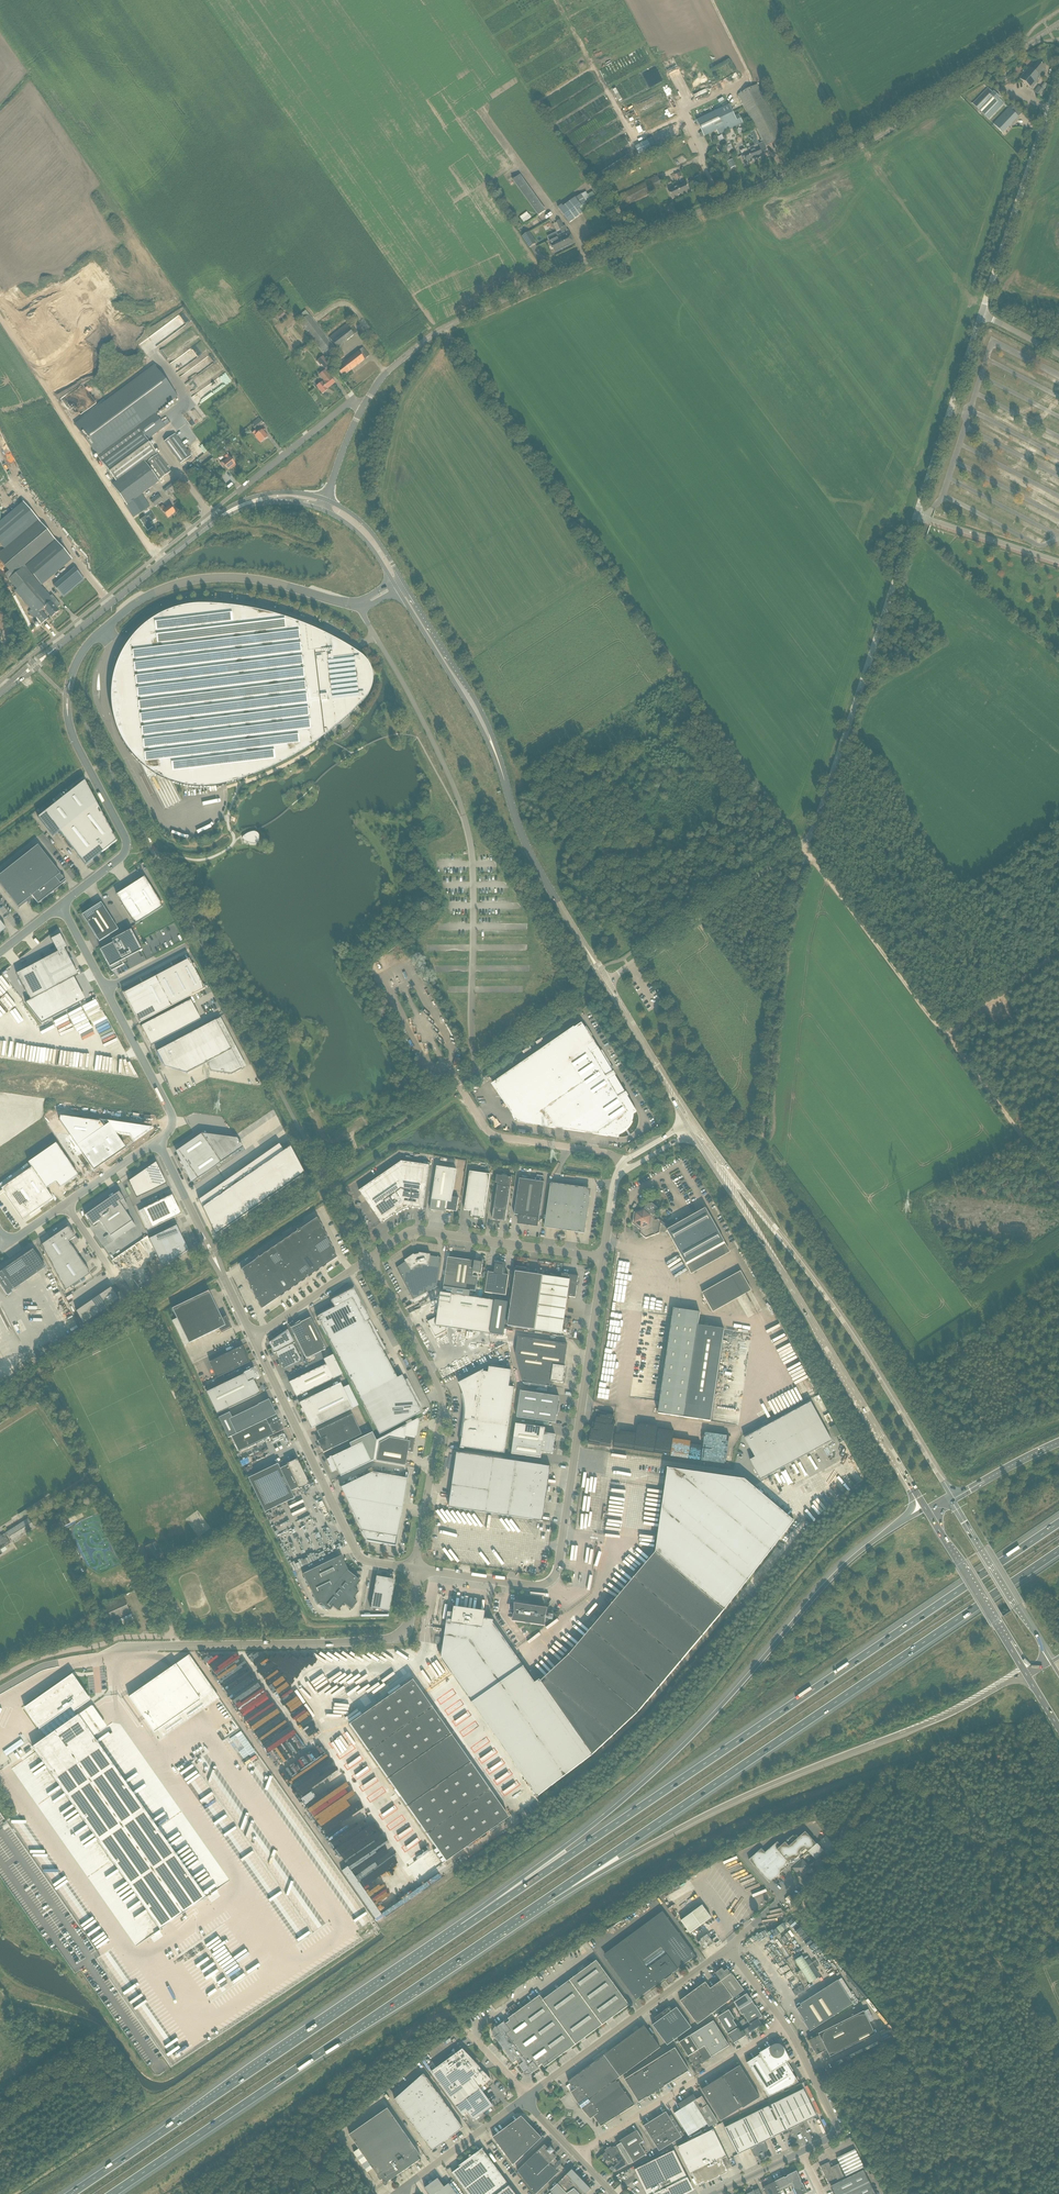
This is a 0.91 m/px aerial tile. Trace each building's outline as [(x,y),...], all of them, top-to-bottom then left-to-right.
[(1020,79),(1031,89),(1041,77),(1039,75),(1045,67),(1038,62),(1032,69),(1030,67),(1020,79)] [(1034,91),(1036,93),(1039,95),(1047,85),(1044,83),(1041,88),(1039,86),(1034,91)] [(1002,102),(999,99),(1000,98),(994,91),(993,92),(989,89),(974,105),(979,110),(987,102),(990,105),(982,113),(987,118),(1002,102)] [(1003,133),(1022,113),(1012,104),(993,124),(1003,133)] [(729,105),(697,120),(702,132),(699,134),(701,137),(704,136),(704,137),(724,127),(726,131),(730,129),(730,128),(732,127),(733,128),(741,124),(739,119),(736,120),(729,105)] [(645,152),(651,149),(647,140),(634,146),(637,154),(645,151),(645,152)] [(747,149),(740,151),(742,155),(741,156),(745,164),(763,157),(760,149),(765,147),(763,142),(747,149)] [(698,174),(695,163),(683,168),(686,178),(698,174)] [(513,180),(539,216),(545,211),(520,175),(513,180)] [(658,176),(618,197),(624,207),(663,186),(658,176)] [(668,191),(670,194),(672,199),(690,191),(686,183),(678,187),(677,185),(673,187),(673,189),(668,191)] [(582,214),(579,208),(588,203),(588,202),(591,200),(586,192),(581,195),(581,194),(563,208),(562,206),(559,208),(558,208),(569,223),(570,223),(582,214)] [(523,222),(530,218),(527,212),(519,216),(523,222)] [(568,231),(549,240),(552,245),(550,246),(552,249),(553,248),(556,253),(574,244),(568,231)] [(522,237),(529,248),(535,244),(528,233),(522,237)] [(616,266),(621,276),(629,272),(624,262),(616,266)] [(297,317),(300,321),(299,322),(326,357),(336,350),(309,315),(305,311),(297,317)] [(349,318),(354,324),(359,320),(354,314),(349,318)] [(355,332),(356,329),(349,321),(345,325),(328,338),(337,349),(356,333),(355,332)] [(342,364),(342,365),(337,369),(343,377),(369,356),(363,347),(342,364)] [(336,357),(339,361),(345,357),(340,351),(337,354),(338,356),(336,357)] [(320,366),(322,364),(326,370),(330,367),(323,357),(317,362),(320,366)] [(165,427),(156,414),(178,397),(155,366),(75,426),(102,462),(141,432),(147,440),(165,427)] [(334,383),(325,371),(319,375),(324,382),(322,383),(322,382),(317,386),(322,394),(328,390),(327,389),(334,383)] [(251,424),(255,429),(263,423),(259,418),(251,424)] [(252,433),(257,439),(260,443),(268,437),(262,430),(258,433),(256,430),(252,433)] [(160,482),(157,480),(158,479),(160,481),(171,473),(158,454),(157,455),(147,440),(141,432),(102,462),(118,483),(113,486),(127,505),(128,506),(140,497),(160,482)] [(180,465),(191,456),(175,434),(164,442),(180,465)] [(227,460),(224,462),(223,461),(220,463),(223,467),(224,466),(228,470),(230,468),(231,469),(236,465),(227,455),(224,457),(227,460)] [(201,464),(205,469),(214,462),(210,457),(201,464)] [(163,490),(168,496),(182,486),(177,480),(163,490)] [(150,501),(154,507),(163,501),(158,495),(150,501)] [(126,506),(134,518),(148,509),(140,497),(128,506),(127,505),(126,506)] [(43,608),(51,617),(59,611),(57,609),(61,605),(54,597),(51,599),(41,586),(72,560),(22,501),(7,513),(10,518),(0,526),(0,546),(1,553),(0,554),(0,561),(9,572),(6,574),(18,588),(17,590),(33,609),(28,612),(40,625),(48,618),(41,610),(43,608)] [(160,508),(164,514),(168,518),(175,512),(170,506),(165,509),(163,506),(160,508)] [(54,586),(63,597),(84,579),(75,568),(54,586)] [(363,701),(367,698),(368,696),(368,695),(369,693),(370,692),(371,691),(371,689),(372,687),(372,686),(372,684),(373,683),(373,681),(373,679),(373,678),(373,676),(372,674),(372,673),(372,671),(371,670),(371,668),(370,667),(369,665),(369,664),(368,662),(367,661),(366,660),(365,659),(363,657),(362,656),(361,655),(359,654),(356,652),(352,649),(346,646),(340,642),(336,640),(332,638),(328,636),(324,634),(320,632),(316,630),(313,629),(308,627),(303,625),(297,623),(293,621),(290,620),(282,617),(274,615),(269,614),(265,613),(256,611),(252,610),(246,609),(239,608),(231,607),(227,606),(220,606),(214,605),(210,605),(203,605),(201,605),(198,605),(194,605),(190,606),(185,607),(180,608),(176,609),(172,610),(169,611),(166,612),(164,613),(161,615),(157,617),(156,618),(153,619),(149,622),(146,625),(143,627),(140,629),(139,631),(136,633),(133,637),(130,641),(127,644),(125,648),(123,652),(121,656),(119,660),(117,664),(116,667),(115,669),(114,673),(113,676),(113,681),(112,686),(112,690),(111,695),(112,699),(112,701),(112,704),(112,708),(113,710),(113,715),(114,719),(116,723),(117,728),(118,731),(119,733),(120,735),(122,738),(123,740),(124,742),(127,747),(129,750),(131,753),(134,756),(135,758),(137,759),(140,763),(147,776),(165,767),(172,782),(176,783),(179,784),(184,785),(187,786),(191,786),(194,787),(198,787),(202,787),(206,787),(211,787),(214,786),(219,786),(224,785),(229,783),(234,782),(241,780),(246,778),(251,776),(258,773),(264,771),(268,769),(276,765),(283,762),(288,759),(293,756),(297,754),(303,751),(308,748),(313,744),(319,740),(324,737),(328,734),(333,730),(338,725),(343,721),(348,716),(353,711),(359,705),(363,701)] [(59,832),(86,866),(117,841),(111,830),(85,781),(38,818),(53,837),(59,832)] [(259,836),(259,835),(258,835),(258,834),(257,833),(256,833),(255,832),(254,832),(253,832),(252,832),(251,832),(250,833),(249,833),(248,833),(247,834),(246,834),(245,835),(244,836),(243,837),(243,838),(242,838),(243,839),(243,840),(244,840),(245,841),(247,842),(248,843),(249,843),(250,843),(251,844),(253,844),(254,844),(255,844),(256,843),(257,843),(258,842),(258,841),(259,841),(259,840),(259,839),(259,838),(259,837),(259,836)] [(32,896),(38,904),(54,892),(53,890),(60,884),(55,878),(60,874),(38,846),(0,875),(0,885),(18,907),(32,896)] [(144,877),(116,895),(135,925),(163,906),(144,877)] [(118,930),(101,903),(91,909),(92,910),(83,915),(88,924),(99,942),(118,930)] [(113,943),(100,949),(111,970),(116,967),(116,968),(124,964),(121,958),(140,947),(131,930),(111,940),(113,943)] [(58,952),(41,961),(55,987),(78,975),(64,949),(67,948),(66,946),(65,947),(60,936),(53,940),(53,939),(51,940),(58,952)] [(127,1000),(139,1024),(204,989),(189,960),(139,986),(124,994),(127,1000)] [(55,987),(41,961),(32,966),(46,992),(53,988),(55,987)] [(46,992),(32,966),(16,974),(30,1001),(46,992)] [(30,1001),(26,1003),(42,1023),(80,1003),(85,1000),(76,983),(56,993),(53,988),(46,992),(30,1001)] [(141,1027),(151,1046),(201,1020),(190,1001),(141,1027)] [(999,1026),(1003,1024),(995,1008),(986,1012),(993,1025),(998,1022),(999,1026)] [(421,1045),(438,1036),(429,1018),(428,1019),(423,1011),(408,1018),(421,1045)] [(216,1021),(157,1052),(164,1067),(179,1059),(187,1074),(206,1063),(211,1072),(231,1075),(241,1070),(231,1050),(216,1021)] [(599,1135),(608,1136),(619,1138),(619,1134),(621,1133),(622,1132),(623,1132),(624,1131),(626,1130),(627,1129),(628,1128),(629,1127),(629,1126),(630,1124),(631,1123),(631,1122),(632,1120),(633,1118),(633,1116),(633,1114),(637,1112),(611,1069),(612,1069),(602,1052),(601,1052),(598,1047),(597,1048),(594,1043),(595,1042),(582,1023),(497,1082),(517,1111),(547,1115),(545,1126),(599,1134),(599,1135)] [(428,1077),(433,1086),(438,1083),(434,1074),(428,1077)] [(60,1116),(59,1121),(93,1169),(125,1147),(116,1135),(129,1136),(134,1142),(155,1128),(133,1125),(132,1126),(127,1125),(128,1124),(99,1120),(99,1122),(60,1116)] [(202,1134),(178,1150),(184,1160),(180,1162),(184,1167),(183,1167),(186,1172),(189,1178),(194,1174),(197,1179),(221,1162),(243,1147),(237,1138),(225,1137),(220,1140),(218,1136),(213,1140),(210,1135),(202,1134)] [(56,1144),(28,1163),(47,1189),(56,1183),(60,1188),(78,1175),(56,1144)] [(304,1173),(290,1147),(284,1151),(279,1144),(253,1162),(235,1175),(236,1176),(227,1183),(226,1181),(224,1182),(206,1195),(207,1196),(200,1201),(199,1200),(198,1200),(215,1235),(304,1173)] [(137,1198),(166,1184),(156,1162),(129,1182),(137,1198)] [(359,1191),(382,1223),(383,1222),(394,1215),(395,1214),(396,1213),(395,1213),(405,1206),(408,1206),(408,1207),(410,1207),(411,1207),(422,1209),(423,1209),(429,1166),(401,1162),(359,1191)] [(459,1198),(452,1197),(456,1170),(437,1166),(433,1194),(432,1199),(448,1202),(446,1210),(457,1212),(459,1198)] [(12,1189),(5,1194),(23,1220),(53,1199),(31,1168),(8,1184),(12,1189)] [(471,1216),(484,1218),(490,1175),(470,1172),(464,1210),(471,1211),(471,1216)] [(498,1183),(493,1214),(493,1219),(500,1220),(501,1214),(506,1215),(512,1178),(497,1175),(496,1183),(498,1183)] [(529,1225),(537,1226),(538,1218),(539,1218),(544,1182),(520,1179),(515,1209),(514,1215),(520,1216),(519,1223),(527,1224),(527,1223),(529,1223),(529,1225)] [(545,1227),(584,1233),(590,1190),(578,1188),(551,1185),(545,1227)] [(132,1221),(119,1202),(124,1199),(119,1192),(85,1215),(92,1226),(99,1221),(110,1236),(132,1221)] [(180,1214),(175,1205),(176,1205),(172,1195),(143,1209),(152,1228),(176,1217),(175,1216),(180,1214)] [(634,1213),(632,1224),(641,1231),(641,1234),(646,1238),(659,1233),(661,1223),(668,1230),(667,1230),(686,1264),(725,1243),(706,1209),(670,1228),(658,1218),(659,1217),(656,1215),(657,1207),(652,1203),(645,1205),(645,1209),(634,1213)] [(683,1214),(667,1219),(669,1225),(685,1219),(683,1214)] [(323,1227),(320,1223),(317,1219),(316,1218),(301,1229),(300,1229),(297,1231),(294,1234),(293,1233),(290,1236),(287,1239),(286,1238),(283,1240),(283,1241),(280,1243),(279,1243),(276,1245),(276,1246),(273,1248),(272,1248),(269,1250),(266,1253),(265,1252),(262,1255),(259,1258),(259,1257),(255,1260),(241,1270),(244,1274),(247,1279),(247,1278),(247,1279),(246,1280),(249,1284),(248,1284),(251,1289),(252,1288),(252,1289),(251,1290),(254,1294),(253,1294),(256,1299),(257,1298),(257,1299),(256,1300),(258,1304),(261,1309),(262,1308),(262,1309),(280,1296),(281,1297),(284,1294),(287,1291),(288,1292),(291,1290),(291,1289),(294,1287),(295,1287),(298,1285),(298,1284),(301,1282),(305,1280),(308,1277),(312,1275),(315,1272),(315,1273),(319,1270),(322,1267),(322,1268),(326,1266),(326,1265),(337,1257),(334,1253),(335,1253),(332,1248),(331,1249),(331,1248),(332,1247),(329,1243),(330,1243),(327,1238),(326,1239),(326,1238),(327,1237),(325,1233),(322,1228),(322,1229),(321,1228),(323,1227)] [(188,1251),(176,1226),(149,1239),(163,1268),(168,1264),(168,1263),(175,1259),(188,1251)] [(63,1231),(42,1245),(65,1291),(90,1274),(68,1242),(75,1237),(72,1233),(73,1233),(68,1227),(62,1231),(63,1231)] [(45,1268),(33,1250),(0,1272),(0,1285),(7,1296),(13,1292),(12,1291),(45,1268)] [(405,1262),(397,1268),(413,1300),(437,1287),(441,1258),(430,1256),(431,1255),(419,1253),(419,1254),(415,1255),(414,1254),(405,1261),(405,1262)] [(481,1274),(483,1262),(470,1260),(470,1261),(448,1257),(444,1287),(476,1292),(478,1277),(476,1277),(476,1273),(481,1274)] [(485,1293),(506,1296),(508,1281),(509,1275),(503,1274),(504,1267),(503,1266),(502,1265),(495,1264),(494,1273),(488,1272),(487,1278),(485,1293)] [(516,1272),(508,1326),(535,1330),(557,1333),(562,1334),(568,1297),(575,1298),(578,1276),(572,1275),(562,1274),(549,1272),(548,1277),(543,1276),(526,1273),(527,1268),(516,1267),(516,1272)] [(741,1272),(701,1291),(711,1311),(751,1292),(741,1272)] [(120,1301),(111,1288),(91,1301),(100,1314),(120,1301)] [(334,1308),(317,1317),(359,1398),(379,1435),(421,1413),(402,1376),(397,1378),(366,1321),(369,1319),(365,1310),(360,1313),(355,1304),(360,1301),(353,1289),(331,1301),(334,1308)] [(172,1309),(189,1344),(219,1329),(221,1332),(230,1328),(225,1317),(222,1319),(208,1291),(172,1309)] [(503,1336),(508,1303),(441,1293),(437,1318),(436,1318),(436,1317),(428,1322),(436,1337),(447,1331),(447,1330),(447,1328),(503,1336)] [(698,1325),(700,1313),(674,1309),(658,1413),(685,1417),(711,1421),(724,1329),(698,1325)] [(291,1328),(306,1359),(325,1349),(310,1318),(300,1323),(301,1324),(298,1326),(298,1325),(291,1328)] [(275,1353),(283,1370),(302,1361),(287,1332),(278,1338),(279,1338),(273,1342),(272,1342),(271,1345),(272,1346),(276,1352),(275,1353)] [(516,1354),(523,1383),(550,1387),(551,1381),(563,1383),(565,1366),(564,1366),(567,1344),(518,1337),(516,1354)] [(210,1362),(217,1378),(248,1363),(241,1347),(210,1362)] [(343,1375),(335,1360),(289,1382),(290,1383),(292,1382),(295,1388),(293,1389),(296,1396),(296,1397),(333,1379),(343,1375)] [(477,1416),(476,1421),(465,1419),(461,1447),(505,1454),(515,1388),(509,1387),(511,1371),(489,1367),(488,1373),(483,1372),(482,1378),(475,1377),(459,1384),(460,1386),(461,1387),(461,1389),(463,1388),(463,1389),(466,1388),(467,1391),(466,1392),(466,1393),(467,1397),(467,1401),(467,1405),(466,1409),(466,1415),(477,1416)] [(253,1380),(257,1378),(255,1374),(253,1370),(249,1371),(243,1373),(244,1374),(206,1393),(217,1414),(260,1394),(253,1380)] [(810,1380),(805,1382),(810,1391),(815,1389),(810,1380)] [(307,1416),(309,1415),(315,1427),(352,1409),(340,1383),(299,1403),(299,1404),(301,1404),(307,1416)] [(558,1416),(560,1404),(559,1404),(559,1405),(558,1404),(559,1397),(521,1391),(517,1417),(556,1423),(557,1416),(558,1416)] [(266,1420),(276,1415),(276,1414),(275,1414),(268,1400),(259,1405),(258,1404),(258,1405),(232,1418),(229,1412),(218,1417),(228,1438),(231,1437),(238,1452),(258,1442),(283,1430),(281,1426),(280,1427),(280,1425),(278,1420),(268,1425),(266,1420)] [(750,1460),(761,1480),(832,1441),(811,1402),(745,1438),(755,1457),(750,1460)] [(321,1439),(317,1441),(323,1453),(361,1435),(352,1415),(317,1431),(321,1439)] [(512,1454),(541,1458),(542,1452),(553,1454),(555,1435),(544,1433),(545,1428),(516,1424),(512,1454)] [(327,1460),(326,1460),(331,1470),(336,1468),(340,1476),(371,1462),(373,1460),(376,1443),(376,1441),(372,1432),(349,1444),(351,1448),(327,1460)] [(376,1443),(373,1460),(376,1461),(405,1466),(407,1452),(412,1453),(415,1439),(414,1439),(405,1437),(404,1441),(389,1438),(379,1444),(376,1443)] [(663,1450),(662,1457),(678,1459),(678,1454),(677,1454),(678,1450),(683,1451),(684,1445),(666,1443),(664,1450),(663,1450)] [(457,1453),(449,1507),(543,1521),(551,1467),(457,1453)] [(287,1465),(280,1469),(277,1464),(248,1478),(264,1513),(294,1498),(291,1492),(298,1488),(298,1490),(309,1484),(297,1459),(286,1464),(287,1465)] [(493,1623),(494,1620),(491,1620),(490,1618),(448,1612),(441,1659),(538,1797),(542,1793),(593,1755),(638,1713),(724,1610),(794,1521),(745,1480),(668,1469),(656,1552),(569,1655),(541,1681),(540,1680),(535,1683),(493,1623)] [(366,1541),(395,1546),(401,1514),(403,1502),(407,1479),(372,1472),(341,1488),(349,1504),(348,1504),(366,1541)] [(70,1523),(67,1517),(61,1520),(64,1526),(70,1523)] [(7,1532),(12,1542),(34,1527),(28,1518),(7,1532)] [(10,1544),(4,1534),(0,1537),(0,1555),(3,1554),(0,1550),(10,1544)] [(145,1547),(150,1559),(157,1556),(161,1554),(156,1542),(152,1544),(151,1543),(145,1547)] [(317,1605),(320,1603),(329,1610),(332,1606),(338,1611),(344,1604),(351,1610),(357,1602),(353,1599),(359,1592),(354,1588),(360,1581),(347,1571),(348,1570),(344,1562),(341,1556),(303,1574),(317,1605)] [(370,1608),(389,1611),(394,1584),(375,1580),(370,1608)] [(103,1605),(111,1623),(131,1613),(123,1596),(103,1605)] [(476,1603),(474,1603),(473,1610),(483,1610),(484,1598),(477,1598),(476,1603)] [(170,1603),(174,1611),(179,1609),(175,1601),(170,1603)] [(514,1620),(544,1624),(546,1610),(516,1606),(514,1620)] [(189,1655),(129,1697),(154,1732),(214,1691),(189,1655)] [(206,1665),(217,1682),(223,1678),(225,1681),(243,1669),(236,1658),(232,1660),(229,1655),(219,1661),(217,1658),(213,1660),(211,1658),(206,1661),(208,1663),(206,1665)] [(72,1676),(26,1708),(30,1714),(29,1714),(35,1723),(36,1723),(40,1728),(44,1726),(50,1735),(32,1747),(160,1929),(205,1898),(78,1715),(77,1716),(74,1711),(78,1708),(78,1707),(89,1700),(72,1676)] [(349,1724),(352,1729),(445,1861),(508,1817),(504,1811),(476,1771),(412,1680),(349,1724)] [(262,1746),(267,1754),(282,1744),(283,1744),(282,1741),(289,1737),(289,1731),(287,1731),(274,1739),(272,1737),(266,1737),(265,1735),(278,1726),(278,1722),(284,1718),(276,1706),(276,1707),(270,1698),(261,1703),(260,1701),(257,1701),(240,1712),(240,1714),(263,1749),(262,1746)] [(808,1852),(810,1854),(816,1860),(825,1852),(817,1843),(816,1844),(805,1832),(797,1839),(793,1835),(781,1846),(777,1842),(765,1853),(761,1849),(749,1860),(769,1883),(789,1865),(793,1865),(792,1865),(794,1864),(794,1863),(795,1863),(797,1861),(795,1859),(806,1849),(808,1852)] [(803,1860),(810,1854),(808,1852),(806,1849),(795,1859),(797,1861),(795,1863),(794,1863),(794,1864),(792,1865),(793,1865),(794,1867),(793,1868),(801,1877),(806,1872),(807,1872),(808,1872),(809,1872),(810,1872),(810,1871),(810,1870),(810,1869),(810,1868),(803,1860)] [(762,1898),(754,1906),(757,1909),(765,1901),(762,1898)] [(689,1931),(690,1933),(711,1917),(702,1905),(681,1921),(687,1930),(689,1931)] [(666,1979),(666,1978),(671,1974),(671,1975),(672,1975),(672,1974),(696,1956),(666,1916),(607,1960),(636,2000),(665,1979),(665,1980),(666,1979)] [(710,1937),(711,1936),(709,1933),(700,1939),(701,1940),(698,1942),(702,1948),(703,1947),(704,1949),(704,1948),(705,1949),(714,1943),(710,1937)] [(809,1983),(817,1978),(802,1956),(795,1960),(809,1983)] [(525,2074),(526,2075),(528,2075),(529,2075),(530,2075),(530,2074),(531,2073),(532,2074),(539,2068),(538,2067),(542,2064),(544,2068),(629,2005),(596,1960),(543,2000),(540,1995),(508,2018),(510,2021),(506,2024),(504,2021),(497,2027),(496,2028),(495,2029),(495,2030),(494,2030),(494,2031),(494,2032),(494,2033),(494,2034),(494,2035),(494,2036),(495,2036),(495,2037),(496,2038),(495,2038),(514,2063),(517,2061),(520,2065),(519,2065),(524,2072),(525,2073),(525,2074)] [(715,1973),(721,1981),(733,1998),(734,1998),(744,1990),(731,1973),(727,1969),(727,1970),(726,1968),(724,1968),(723,1969),(722,1968),(715,1973)] [(801,2006),(797,2009),(805,2021),(804,2022),(810,2031),(853,2004),(838,1980),(800,2004),(801,2006)] [(733,1998),(721,1981),(710,1989),(706,1982),(680,2001),(683,2005),(697,2024),(733,1998)] [(747,1994),(734,2002),(742,2015),(743,2014),(748,2021),(745,2023),(743,2020),(740,2022),(745,2030),(743,2031),(746,2035),(749,2033),(749,2034),(762,2025),(764,2023),(764,2021),(763,2019),(761,2017),(762,2017),(756,2006),(755,2006),(753,2001),(752,2002),(750,1998),(749,1998),(747,1994)] [(495,2007),(508,2001),(506,1996),(492,2002),(495,2007)] [(663,2008),(661,2011),(679,2036),(691,2027),(677,2007),(672,2010),(670,2007),(665,2010),(663,2008)] [(746,2036),(746,2035),(743,2031),(741,2032),(733,2020),(734,2019),(729,2010),(717,2017),(728,2034),(734,2043),(746,2036)] [(667,2045),(679,2036),(661,2011),(658,2013),(659,2015),(654,2018),(657,2022),(652,2025),(656,2029),(667,2045)] [(809,2041),(812,2047),(813,2047),(817,2055),(827,2050),(830,2057),(875,2034),(864,2011),(819,2034),(819,2035),(809,2041)] [(712,2057),(729,2046),(714,2021),(679,2042),(695,2068),(703,2063),(707,2061),(706,2061),(712,2057)] [(634,2105),(616,2080),(660,2047),(644,2025),(568,2081),(574,2090),(571,2092),(578,2105),(579,2104),(582,2108),(581,2108),(590,2119),(594,2116),(601,2126),(634,2105)] [(760,2055),(747,2063),(768,2097),(794,2085),(798,2082),(786,2063),(790,2060),(784,2047),(780,2045),(780,2044),(778,2044),(777,2044),(773,2044),(759,2053),(760,2055)] [(689,2071),(686,2066),(675,2048),(625,2079),(639,2102),(647,2097),(664,2087),(664,2086),(689,2071)] [(486,2084),(491,2079),(488,2076),(487,2076),(485,2074),(486,2074),(483,2071),(480,2073),(477,2069),(479,2067),(463,2050),(432,2072),(462,2114),(462,2113),(466,2110),(473,2120),(493,2105),(481,2089),(484,2086),(483,2085),(485,2083),(486,2084)] [(702,2089),(721,2120),(743,2107),(743,2108),(760,2098),(740,2065),(702,2089)] [(394,2100),(432,2151),(463,2128),(424,2074),(394,2100)] [(806,2130),(802,2123),(816,2116),(803,2089),(798,2091),(725,2127),(738,2154),(750,2148),(754,2155),(760,2157),(766,2155),(768,2148),(764,2141),(788,2130),(791,2137),(798,2139),(804,2136),(806,2130)] [(678,2104),(681,2109),(674,2113),(677,2118),(689,2136),(709,2123),(695,2100),(697,2099),(694,2094),(678,2104)] [(388,2108),(370,2120),(405,2170),(420,2160),(418,2157),(420,2155),(416,2149),(388,2108)] [(643,2126),(659,2151),(673,2142),(674,2144),(683,2139),(666,2112),(643,2126)] [(538,2135),(539,2134),(529,2122),(528,2123),(525,2119),(518,2118),(495,2137),(493,2137),(513,2165),(542,2137),(540,2137),(538,2135)] [(405,2170),(370,2120),(349,2135),(378,2176),(381,2180),(383,2179),(384,2181),(384,2182),(383,2183),(384,2183),(384,2184),(385,2185),(386,2185),(387,2185),(387,2184),(388,2183),(387,2182),(387,2181),(388,2180),(389,2181),(405,2170)] [(719,2176),(727,2172),(726,2170),(732,2167),(714,2129),(678,2147),(692,2176),(694,2175),(698,2185),(710,2179),(709,2177),(711,2176),(712,2177),(716,2175),(716,2174),(718,2173),(719,2176)] [(607,2160),(609,2157),(611,2159),(614,2158),(617,2164),(614,2167),(615,2169),(617,2171),(626,2165),(618,2153),(621,2151),(629,2164),(633,2163),(646,2154),(640,2144),(644,2141),(637,2130),(616,2143),(618,2145),(615,2147),(614,2146),(611,2147),(611,2146),(605,2150),(606,2152),(602,2155),(607,2160)] [(535,2193),(536,2193),(558,2173),(564,2168),(560,2164),(561,2163),(560,2161),(559,2162),(555,2158),(557,2157),(552,2152),(554,2151),(551,2147),(549,2149),(545,2144),(543,2146),(537,2151),(537,2152),(517,2171),(535,2193)] [(452,2173),(468,2193),(516,2193),(482,2148),(460,2165),(461,2166),(452,2173)] [(837,2180),(838,2182),(847,2178),(846,2177),(864,2168),(855,2149),(837,2158),(840,2163),(831,2167),(829,2162),(820,2166),(825,2176),(826,2176),(827,2177),(826,2178),(829,2184),(837,2180)] [(686,2186),(691,2183),(674,2150),(634,2169),(647,2193),(683,2193),(688,2191),(686,2186)] [(591,2189),(572,2169),(557,2184),(551,2190),(553,2193),(586,2193),(587,2193),(591,2189)] [(875,2193),(864,2170),(847,2178),(838,2182),(831,2186),(833,2191),(832,2191),(834,2193),(875,2193)] [(800,2179),(797,2171),(787,2175),(784,2176),(784,2177),(763,2187),(767,2193),(781,2193),(779,2191),(792,2184),(797,2193),(804,2193),(807,2193),(803,2185),(802,2185),(801,2184),(798,2186),(796,2182),(800,2181),(799,2179),(800,2179)] [(428,2192),(429,2193),(457,2193),(449,2183),(444,2187),(438,2178),(425,2188),(428,2192)]
